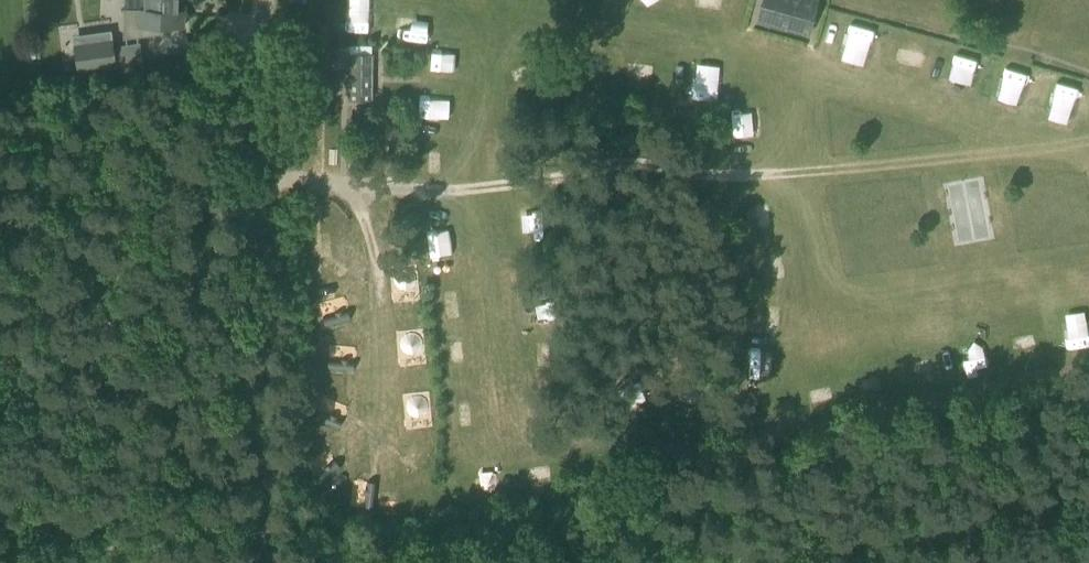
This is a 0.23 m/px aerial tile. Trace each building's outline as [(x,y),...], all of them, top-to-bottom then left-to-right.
[(143,8),(123,8),(122,38),(163,33),(163,26),(183,27),(183,15),(177,14),(177,0),(143,0),(143,8)] [(719,0),(697,0),(697,14),(718,15),(719,0)] [(766,23),(808,34),(817,0),(773,0),(779,2),(773,23),(768,21),(768,20),(767,20),(766,23)] [(346,28),(371,29),(372,3),(348,2),(346,28)] [(395,34),(416,39),(421,19),(400,13),(395,34)] [(846,43),(865,49),(872,28),(852,22),(846,43)] [(116,64),(112,38),(111,30),(72,36),(77,70),(116,64)] [(429,71),(453,71),(453,49),(430,49),(429,71)] [(946,71),(971,79),(977,57),(952,50),(946,71)] [(348,99),(372,99),(372,54),(365,54),(365,58),(356,57),(356,54),(349,54),(348,99)] [(1019,101),(1027,71),(1004,64),(996,94),(1019,101)] [(1070,114),(1074,84),(1056,82),(1052,112),(1070,114)] [(439,116),(441,96),(421,94),(419,114),(439,116)] [(752,109),(732,112),(735,133),(755,130),(752,109)] [(544,209),(521,210),(521,231),(545,230),(544,209)] [(460,228),(427,230),(428,253),(462,251),(460,228)] [(1065,325),(1067,346),(1088,343),(1088,340),(1086,322),(1065,325)] [(399,327),(400,348),(421,348),(421,326),(399,327)] [(315,333),(315,355),(337,355),(338,333),(315,333)] [(406,385),(409,412),(430,409),(427,382),(406,385)] [(546,467),(526,471),(529,485),(549,481),(546,467)] [(394,509),(393,493),(373,494),(374,510),(394,509)]
